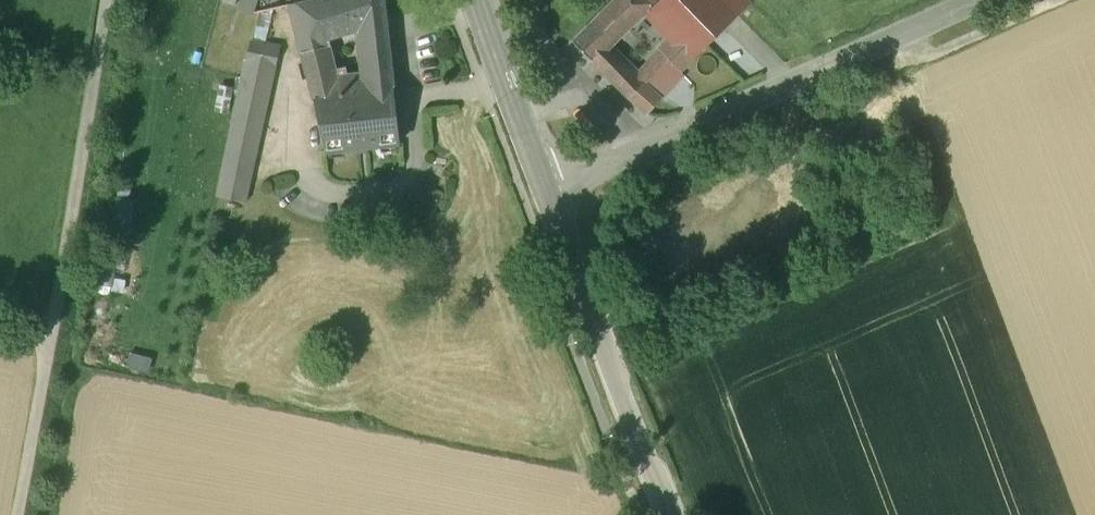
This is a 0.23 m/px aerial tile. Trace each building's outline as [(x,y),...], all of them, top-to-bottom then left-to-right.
[(241,7),(257,10),(259,0),(242,0),(241,7)] [(315,0),(310,0),(290,5),(315,102),(393,87),(389,54),(367,59),(369,73),(335,81),(325,38),(315,0)] [(325,38),(338,34),(330,0),(315,0),(325,38)] [(338,34),(361,27),(362,34),(386,27),(383,0),(330,0),(338,34)] [(606,11),(623,26),(643,7),(648,11),(659,0),(616,0),(606,11)] [(648,11),(673,37),(693,58),(697,55),(737,16),(722,0),(659,0),(648,11)] [(259,9),(251,41),(265,44),(274,7),(259,9)] [(623,26),(606,11),(573,42),(592,61),(625,29),(623,26)] [(388,44),(386,27),(362,34),(365,48),(388,44)] [(693,58),(673,37),(659,50),(645,66),(652,73),(667,58),(680,71),(693,58)] [(265,44),(251,41),(245,63),(271,68),(275,69),(280,47),(265,44)] [(388,44),(365,48),(367,59),(389,54),(388,44)] [(693,58),(680,71),(690,82),(708,65),(697,55),(693,58)] [(620,61),(605,75),(615,85),(622,80),(631,72),(620,61)] [(271,68),(245,63),(217,195),(242,199),(271,68)] [(659,99),(642,83),(635,91),(622,80),(615,85),(647,114),(659,99)] [(393,87),(315,102),(325,152),(399,144),(393,87)]
